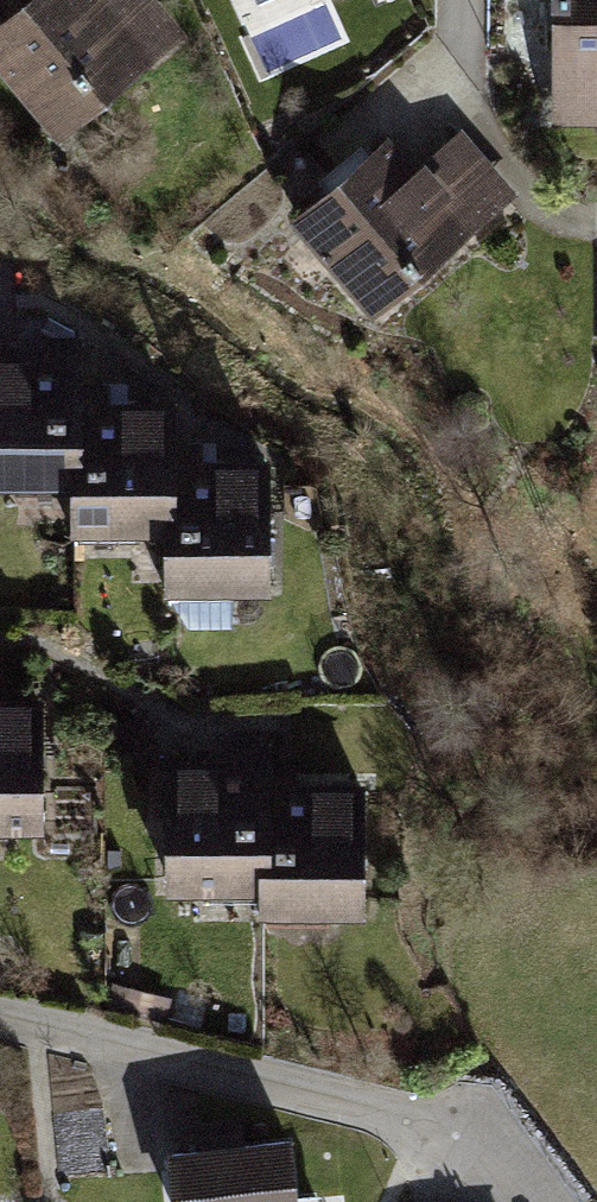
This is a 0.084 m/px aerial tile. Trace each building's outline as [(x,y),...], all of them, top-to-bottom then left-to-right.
[(0,20),(0,75),(56,142),(184,34),(155,0),(23,0),(0,20)] [(560,120),(596,121),(596,0),(561,0),(560,120)] [(289,219),(374,316),(516,193),(458,126),(415,163),(388,133),(289,219)] [(86,387),(85,341),(47,341),(48,355),(0,356),(0,492),(75,491),(74,446),(87,446),(86,387)] [(75,540),(167,539),(167,502),(182,502),(182,446),(181,407),(125,407),(125,387),(86,387),(87,446),(74,446),(75,491),(75,540)] [(221,445),(182,446),(182,502),(167,502),(167,539),(168,597),(277,596),(276,463),(221,463),(221,445)] [(52,836),(50,699),(0,700),(0,837),(52,836)] [(164,901),(257,900),(256,854),(271,854),(270,773),(270,751),(219,751),(220,764),(163,764),(164,901)] [(302,772),(270,773),(271,854),(256,854),(257,900),(257,924),(366,923),(364,786),(303,787),(302,772)] [(163,999),(102,983),(97,1004),(158,1019),(163,999)] [(165,1141),(173,1201),(298,1201),(289,1126),(165,1141)]
